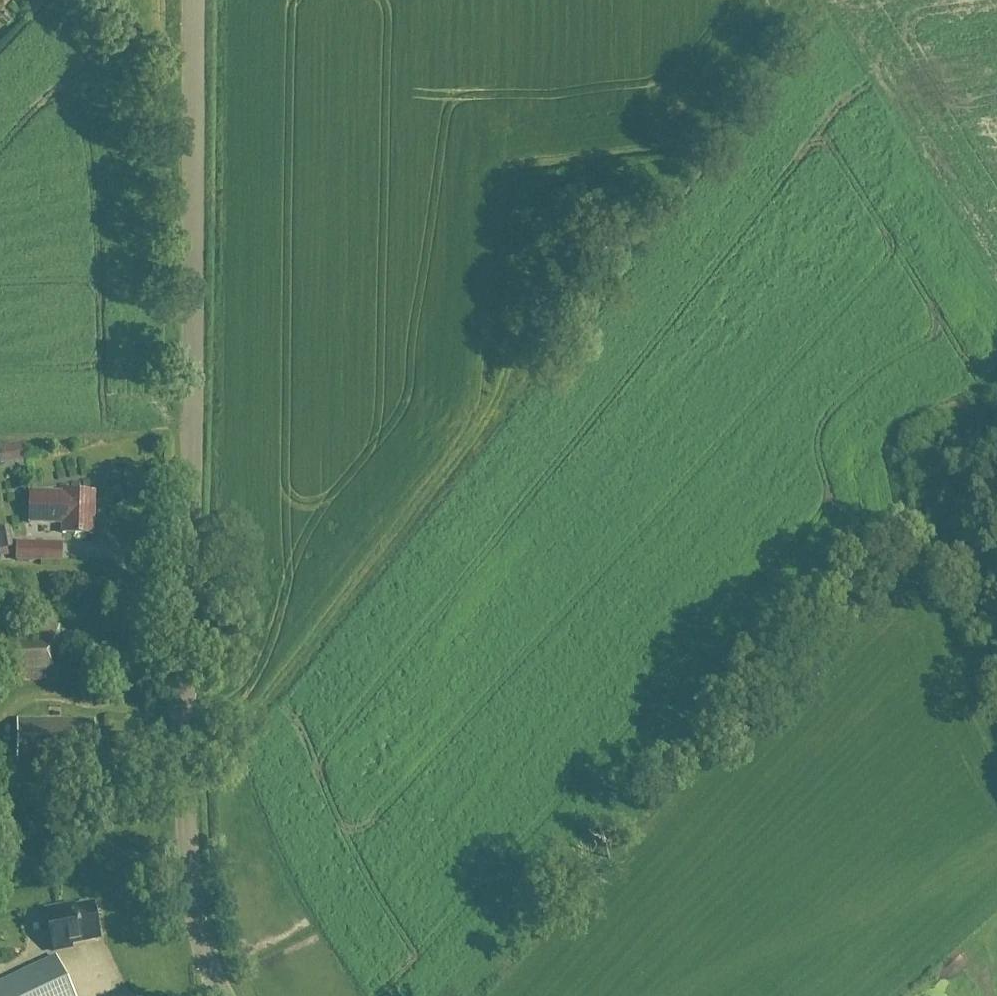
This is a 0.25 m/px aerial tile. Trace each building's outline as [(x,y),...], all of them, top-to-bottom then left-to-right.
[(7,467),(32,462),(28,443),(3,448),(7,467)] [(94,493),(64,492),(64,494),(30,493),(29,523),(55,524),(55,521),(63,522),(62,534),(93,535),(94,493)] [(40,561),(41,544),(17,544),(16,561),(40,561)] [(93,769),(93,721),(17,721),(17,768),(93,769)] [(64,908),(45,912),(53,952),(71,948),(71,945),(99,939),(93,906),(64,912),(64,908)] [(55,957),(0,983),(0,995),(73,995),(55,957)]
